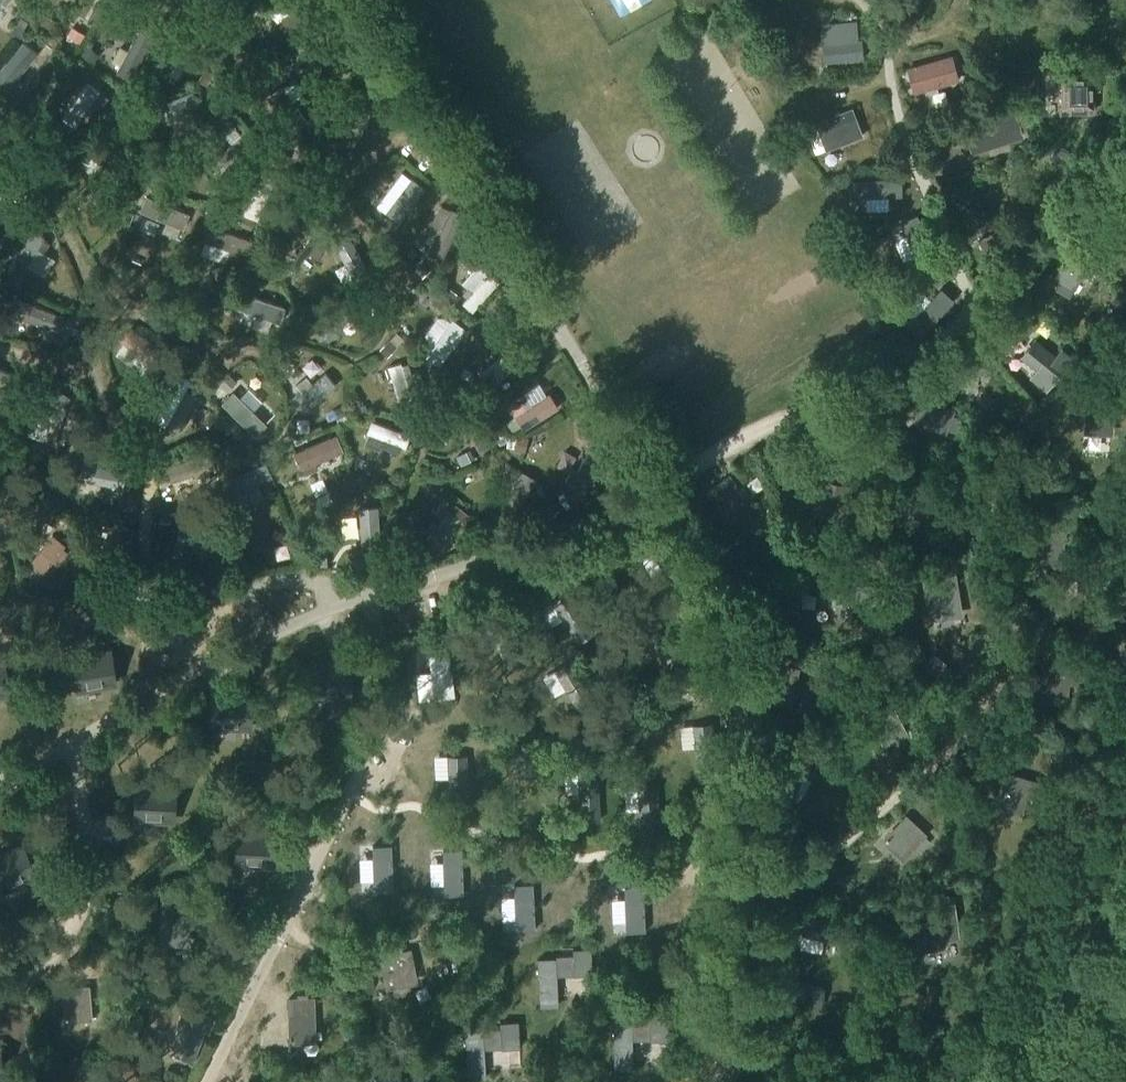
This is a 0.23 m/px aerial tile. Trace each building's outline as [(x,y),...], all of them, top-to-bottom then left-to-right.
[(278,22),(289,35),(318,8),(311,0),(302,0),(278,22)] [(221,12),(217,16),(225,25),(229,21),(231,22),(237,17),(225,4),(219,9),(221,12)] [(327,14),(287,50),(299,63),(338,27),(327,14)] [(44,15),(40,23),(53,29),(57,21),(44,15)] [(854,23),(819,26),(821,45),(822,64),(861,61),(860,41),(856,42),(854,23)] [(15,24),(8,35),(16,41),(23,30),(15,24)] [(71,27),(66,34),(78,41),(83,34),(71,27)] [(139,30),(117,70),(131,78),(153,37),(139,30)] [(175,32),(152,68),(166,78),(190,41),(175,32)] [(274,40),(267,47),(277,56),(284,49),(274,40)] [(0,70),(0,80),(9,87),(37,53),(23,42),(0,70)] [(87,47),(80,54),(90,63),(97,56),(87,47)] [(741,62),(740,63),(743,70),(746,69),(757,64),(754,57),(741,62)] [(913,92),(959,80),(952,57),(907,70),(913,92)] [(339,61),(327,67),(332,76),(344,70),(339,61)] [(207,64),(196,83),(204,88),(215,69),(207,64)] [(332,79),(319,84),(322,92),(335,86),(332,79)] [(1063,107),(1077,106),(1077,113),(1092,114),(1092,106),(1091,91),(1099,91),(1099,80),(1091,80),(1091,79),(1063,79),(1063,107)] [(88,82),(62,118),(75,127),(101,91),(88,82)] [(268,94),(266,96),(292,133),(295,131),(308,122),(282,85),(268,94)] [(193,91),(147,108),(153,124),(199,106),(193,91)] [(825,151),(863,137),(852,108),(815,123),(825,151)] [(110,112),(103,122),(112,129),(120,119),(110,112)] [(350,133),(339,142),(351,157),(387,128),(375,113),(350,133)] [(1017,116),(1016,113),(986,122),(985,121),(964,128),(972,153),(992,147),(991,146),(1023,136),(1022,132),(1027,130),(1023,114),(1017,116)] [(225,115),(193,145),(204,156),(236,126),(225,115)] [(341,133),(335,138),(339,142),(350,133),(346,128),(341,133)] [(90,135),(80,150),(116,174),(126,160),(90,135)] [(148,148),(137,153),(141,162),(152,157),(148,148)] [(336,153),(327,160),(334,168),(343,161),(336,153)] [(131,164),(121,175),(129,182),(138,171),(131,164)] [(291,171),(283,182),(291,188),(299,176),(291,171)] [(140,172),(134,179),(142,186),(148,180),(140,172)] [(255,188),(244,214),(258,220),(275,179),(261,173),(258,180),(255,188)] [(252,177),(249,185),(255,188),(258,180),(252,177)] [(412,177),(385,213),(400,223),(426,188),(412,177)] [(311,194),(286,236),(299,244),(325,203),(311,194)] [(146,196),(139,211),(183,230),(190,214),(146,196)] [(37,200),(24,219),(35,226),(44,212),(37,200)] [(0,207),(0,234),(14,213),(2,205),(0,207)] [(209,208),(201,213),(204,218),(212,213),(209,208)] [(451,209),(429,250),(443,257),(465,217),(451,209)] [(243,214),(239,224),(252,230),(256,220),(243,214)] [(1014,219),(977,242),(991,265),(1028,242),(1014,219)] [(209,224),(203,240),(230,250),(241,254),(247,256),(252,240),(209,224)] [(32,229),(7,270),(20,278),(38,249),(45,238),(32,229)] [(7,237),(2,243),(7,246),(11,239),(7,237)] [(13,237),(5,250),(14,255),(22,242),(13,237)] [(319,237),(310,256),(318,260),(327,240),(319,237)] [(346,237),(334,243),(356,282),(367,275),(346,237)] [(45,238),(38,249),(43,253),(50,241),(45,238)] [(1072,247),(1053,278),(1059,282),(1054,289),(1057,291),(1069,298),(1092,259),(1072,247)] [(230,250),(228,257),(238,261),(241,254),(230,250)] [(422,261),(413,272),(420,278),(429,267),(422,261)] [(258,270),(251,275),(259,287),(266,282),(258,270)] [(488,274),(462,304),(473,313),(498,283),(488,274)] [(446,288),(440,296),(452,305),(459,297),(446,288)] [(245,292),(239,309),(280,324),(286,307),(245,292)] [(347,297),(314,328),(326,341),(359,310),(347,297)] [(21,301),(15,316),(60,332),(65,317),(21,301)] [(446,302),(440,309),(447,315),(453,308),(446,302)] [(316,307),(311,311),(314,315),(319,311),(316,307)] [(372,311),(372,321),(381,321),(381,312),(372,311)] [(83,319),(71,316),(69,325),(80,328),(83,319)] [(452,320),(425,357),(440,368),(467,330),(452,320)] [(131,327),(121,340),(158,369),(168,356),(131,327)] [(1028,378),(1046,392),(1072,358),(1060,348),(1055,355),(1035,339),(1020,358),(1035,370),(1028,378)] [(388,357),(397,347),(390,341),(381,351),(388,357)] [(513,347),(480,375),(491,388),(523,360),(513,347)] [(176,351),(167,362),(174,368),(183,357),(176,351)] [(991,371),(946,354),(938,378),(973,391),(978,379),(987,382),(991,371)] [(402,363),(389,367),(400,405),(413,401),(402,363)] [(464,368),(460,375),(469,380),(473,373),(464,368)] [(16,393),(21,378),(0,369),(0,387),(16,393)] [(302,393),(296,397),(307,410),(337,385),(326,373),(313,383),(302,393)] [(178,374),(151,421),(166,429),(192,382),(178,374)] [(229,375),(220,385),(227,391),(236,382),(229,375)] [(213,376),(203,386),(209,392),(219,381),(213,376)] [(297,385),(297,386),(302,393),(313,383),(307,376),(297,385)] [(510,382),(501,385),(504,391),(512,388),(510,382)] [(46,387),(29,435),(43,440),(61,392),(46,387)] [(233,392),(221,404),(255,437),(267,424),(233,392)] [(526,409),(516,415),(526,430),(557,410),(548,395),(526,409)] [(955,409),(922,397),(912,422),(946,434),(947,430),(955,433),(956,431),(959,422),(960,420),(961,418),(953,415),(955,409)] [(1114,400),(1085,399),(1084,425),(1088,425),(1088,434),(1113,436),(1114,400)] [(523,403),(513,409),(516,415),(526,409),(523,403)] [(364,404),(357,407),(360,414),(367,411),(364,404)] [(475,404),(459,412),(469,432),(476,443),(480,451),(495,443),(475,404)] [(211,411),(200,406),(193,420),(203,426),(211,411)] [(334,411),(338,419),(346,415),(342,407),(334,411)] [(372,421),(367,433),(406,448),(411,436),(372,421)] [(469,432),(465,434),(471,446),(475,444),(476,443),(469,432)] [(337,435),(294,453),(301,469),(303,469),(317,463),(344,452),(337,435)] [(509,435),(507,448),(514,449),(517,436),(509,435)] [(514,449),(514,452),(523,454),(527,438),(517,436),(514,449)] [(78,439),(66,444),(71,454),(83,449),(78,439)] [(571,485),(569,489),(582,496),(603,455),(589,448),(577,472),(571,485)] [(469,450),(456,457),(461,466),(474,459),(469,450)] [(211,453),(165,466),(170,482),(215,469),(213,459),(211,453)] [(256,453),(244,458),(248,467),(260,461),(256,453)] [(227,455),(213,459),(215,469),(230,464),(227,455)] [(83,463),(80,479),(119,487),(129,489),(132,473),(83,463)] [(265,463),(221,484),(227,499),(229,498),(257,484),(272,478),(265,463)] [(317,463),(303,469),(305,475),(320,469),(317,463)] [(571,469),(565,482),(571,485),(577,472),(571,469)] [(522,472),(499,514),(514,522),(537,480),(522,472)] [(350,474),(345,488),(353,491),(359,477),(350,474)] [(730,475),(705,492),(732,529),(741,523),(747,530),(755,524),(733,495),(741,490),(730,475)] [(849,485),(818,480),(811,515),(842,521),(849,485)] [(594,489),(588,491),(592,501),(598,498),(594,489)] [(857,490),(855,500),(865,502),(867,492),(857,490)] [(124,493),(121,506),(132,508),(134,496),(134,495),(124,493)] [(409,505),(403,518),(412,521),(418,508),(409,505)] [(456,505),(428,539),(441,549),(469,515),(456,505)] [(378,507),(359,509),(363,558),(382,556),(378,507)] [(160,519),(158,527),(169,529),(171,520),(160,519)] [(434,522),(427,530),(432,534),(439,526),(434,522)] [(115,528),(114,574),(131,575),(132,529),(115,528)] [(54,534),(28,564),(41,575),(66,545),(54,534)] [(668,538),(651,548),(675,590),(692,580),(668,538)] [(180,540),(178,554),(210,559),(212,545),(180,540)] [(253,548),(244,549),(246,566),(255,565),(253,548)] [(326,555),(317,556),(318,568),(327,567),(326,555)] [(955,569),(921,575),(926,602),(931,601),(934,618),(936,618),(937,621),(964,617),(955,569)] [(91,581),(82,582),(83,591),(91,591),(91,581)] [(831,606),(873,608),(873,587),(832,586),(831,606)] [(568,590),(551,601),(578,642),(594,631),(568,590)] [(504,616),(486,625),(508,669),(526,660),(504,616)] [(659,623),(644,632),(669,673),(684,664),(659,623)] [(108,650),(70,657),(75,686),(114,680),(108,650)] [(430,673),(416,674),(419,701),(454,697),(449,653),(428,655),(430,673)] [(1081,662),(1052,658),(1051,665),(1041,665),(1040,683),(1044,684),(1044,693),(1068,696),(1069,686),(1078,687),(1081,662)] [(313,661),(312,691),(351,693),(352,663),(313,661)] [(573,662),(556,672),(580,714),(597,705),(573,662)] [(799,670),(788,667),(786,675),(767,671),(760,700),(791,708),(799,670)] [(213,694),(211,724),(250,726),(252,696),(213,694)] [(890,703),(865,718),(875,731),(878,729),(887,745),(909,732),(890,703)] [(714,723),(694,726),(699,774),(719,772),(714,723)] [(467,755),(447,756),(449,805),(469,804),(467,755)] [(779,764),(772,761),(764,779),(794,795),(803,777),(808,779),(811,770),(783,756),(779,764)] [(598,770),(578,771),(580,820),(600,819),(598,770)] [(1033,780),(1004,772),(996,804),(1022,814),(1033,780)] [(135,787),(134,817),(173,819),(174,789),(135,787)] [(659,787),(639,789),(642,837),(662,836),(659,787)] [(903,861),(927,835),(907,815),(883,839),(903,861)] [(237,833),(236,863),(275,864),(276,834),(237,833)] [(421,841),(411,854),(444,877),(453,863),(421,841)] [(0,855),(0,888),(34,872),(21,845),(0,855)] [(386,853),(347,854),(347,871),(387,869),(386,853)] [(490,873),(455,890),(462,905),(498,887),(490,873)] [(592,880),(591,896),(631,899),(632,882),(592,880)] [(530,884),(529,900),(568,903),(569,886),(530,884)] [(647,893),(641,908),(677,924),(684,909),(647,893)] [(948,896),(936,898),(937,906),(949,904),(948,896)] [(162,946),(191,948),(193,912),(179,911),(178,917),(160,916),(159,941),(162,941),(162,946)] [(945,935),(942,914),(926,916),(927,922),(913,925),(918,950),(921,950),(921,952),(948,949),(946,935),(945,935)] [(808,917),(804,937),(854,947),(858,928),(808,917)] [(417,984),(411,949),(402,952),(401,947),(385,950),(386,961),(380,963),(386,990),(417,984)] [(589,953),(571,953),(572,977),(590,977),(589,953)] [(554,960),(535,960),(537,996),(556,995),(554,960)] [(777,980),(773,999),(823,1009),(827,990),(777,980)] [(76,994),(63,996),(67,1025),(94,1022),(89,986),(76,988),(76,994)] [(297,998),(287,998),(288,1029),(291,1036),(291,1045),(316,1044),(315,997),(308,997),(308,994),(297,994),(297,998)] [(211,1017),(187,1007),(172,1045),(174,1046),(172,1052),(194,1061),(211,1017)] [(668,1018),(650,1018),(650,1042),(668,1042),(668,1037),(668,1020),(668,1018)] [(632,1023),(614,1023),(614,1072),(632,1072),(632,1023)] [(516,1025),(499,1026),(500,1050),(518,1049),(516,1025)] [(482,1031),(464,1032),(467,1079),(467,1081),(485,1080),(482,1031)] [(409,1073),(409,1081),(427,1081),(427,1073),(409,1073)]
